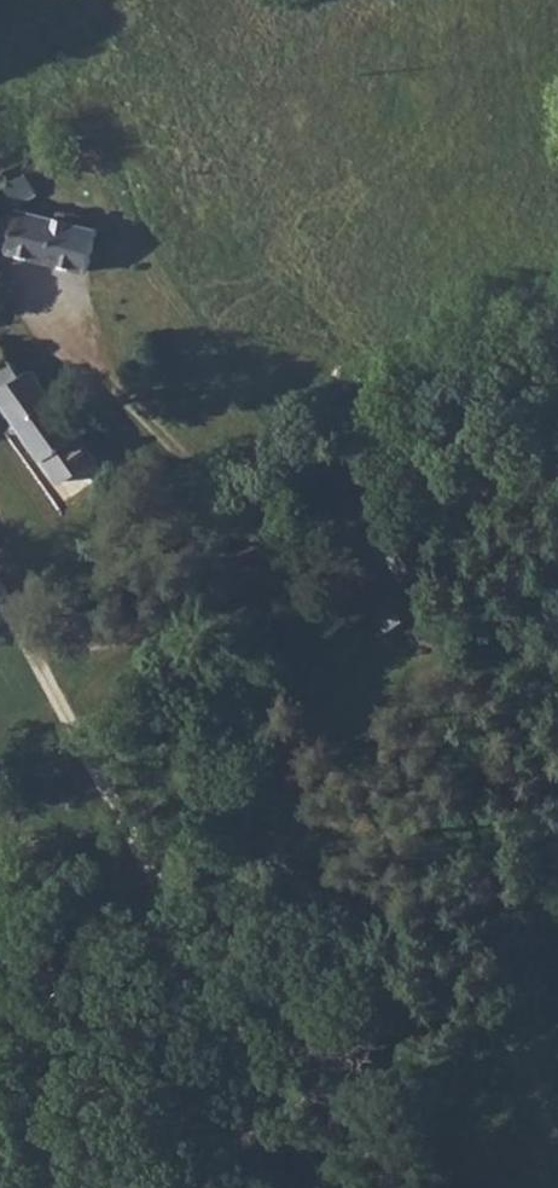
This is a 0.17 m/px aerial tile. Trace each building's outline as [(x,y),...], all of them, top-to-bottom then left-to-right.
[(100,228),(17,207),(6,252),(88,273),(100,228)] [(0,391),(0,401),(55,487),(98,459),(39,366),(0,391)]
